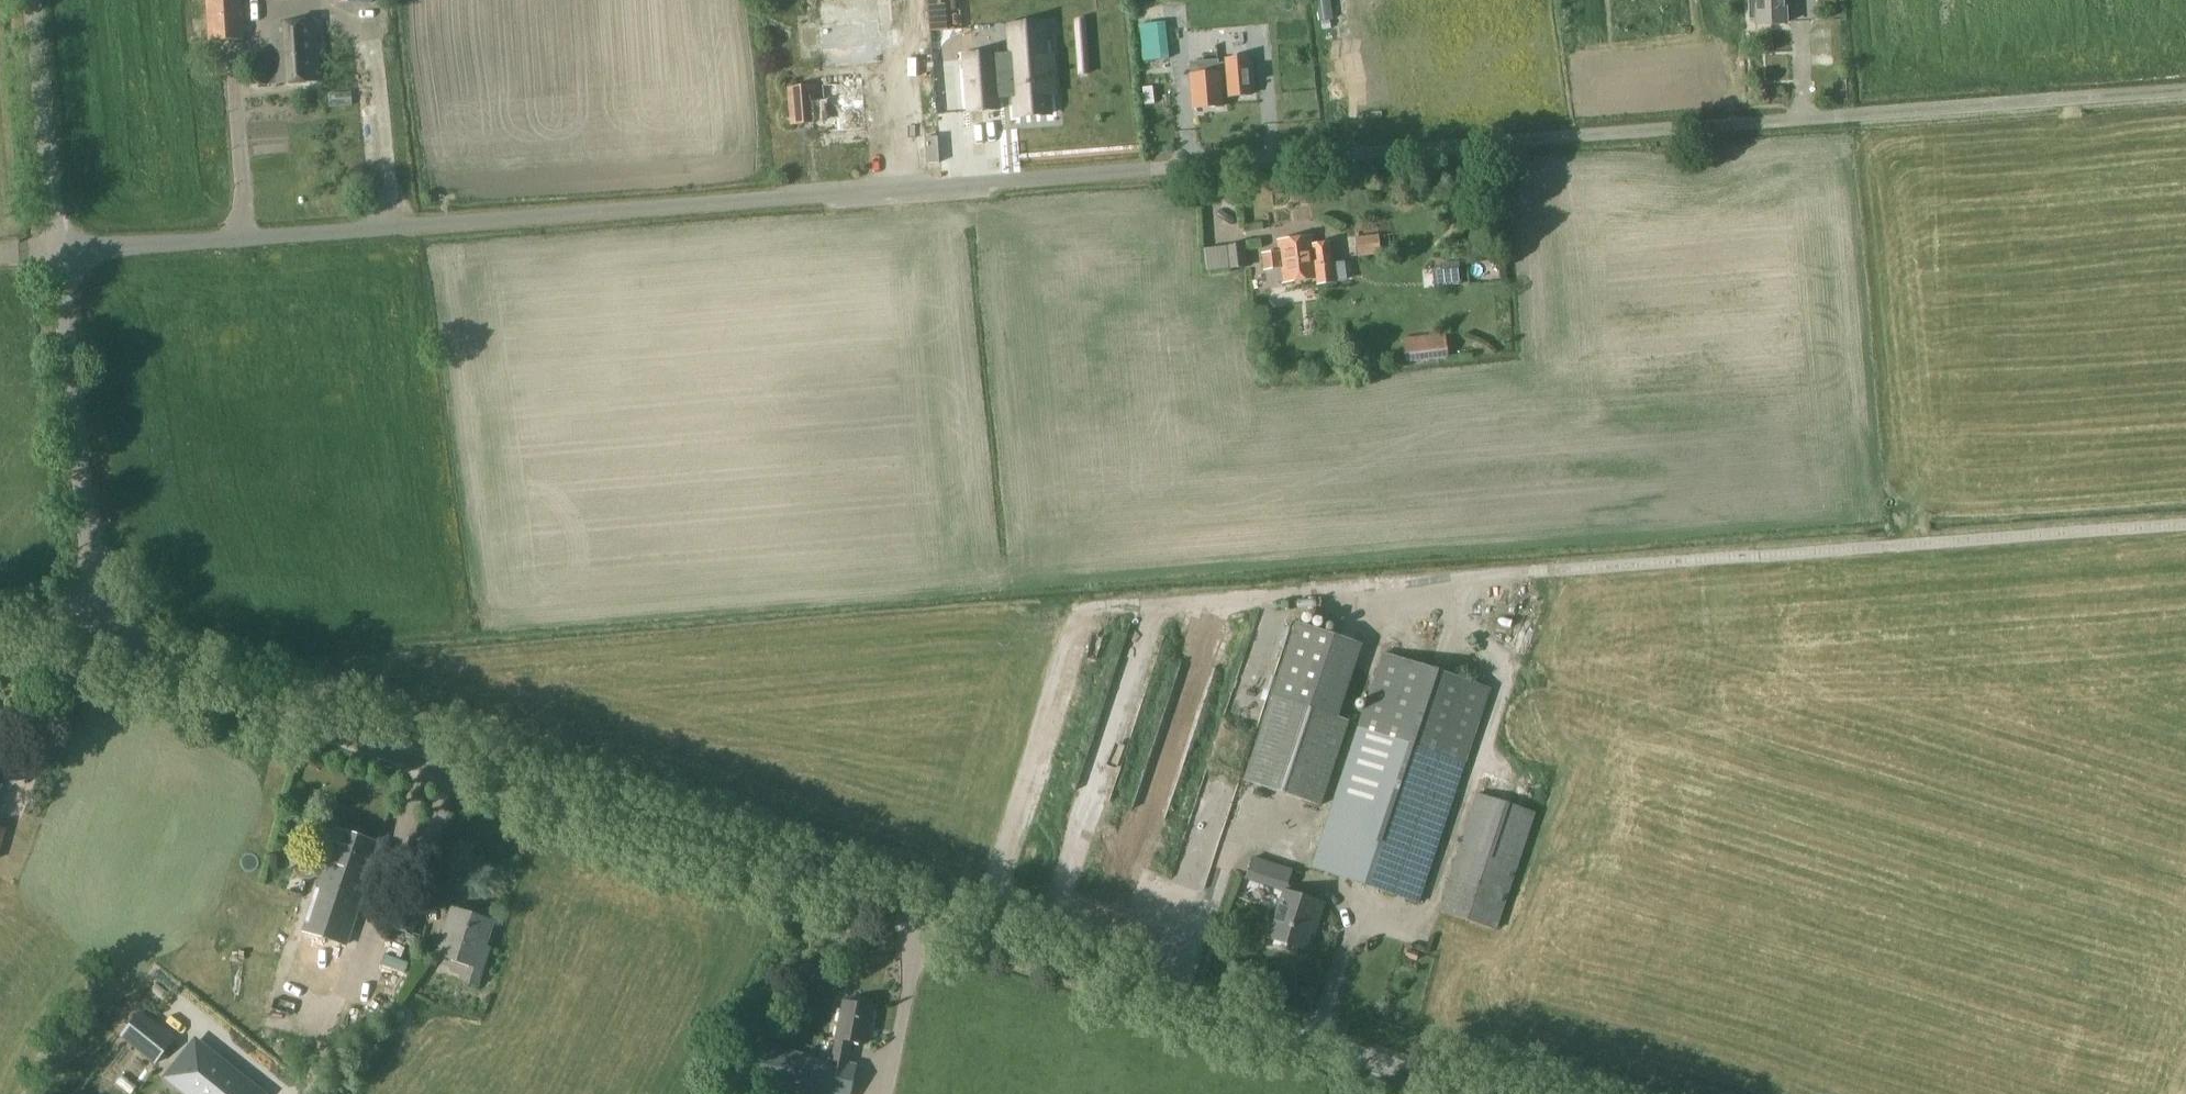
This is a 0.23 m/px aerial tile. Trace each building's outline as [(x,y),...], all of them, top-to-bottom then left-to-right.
[(245,41),(242,0),(205,0),(208,42),(245,41)] [(822,69),(889,64),(885,11),(907,9),(907,0),(816,0),(822,69)] [(1749,20),(1757,19),(1758,25),(1786,24),(1785,0),(1748,0),(1749,20)] [(1166,22),(1140,25),(1144,62),(1170,59),(1166,22)] [(251,65),(252,86),(320,81),(316,24),(272,27),(274,51),(261,52),(262,65),(251,65)] [(1001,59),(1000,56),(1000,54),(971,56),(976,114),(1006,111),(1004,96),(1022,95),(1024,119),(1058,116),(1056,96),(1063,95),(1059,58),(1052,58),(1051,38),(1017,41),(1018,54),(1018,57),(1001,59)] [(1226,63),(1218,64),(1219,67),(1219,72),(1220,80),(1227,79),(1228,91),(1229,98),(1250,96),(1248,59),(1226,60),(1226,63)] [(1218,61),(1190,63),(1191,74),(1193,109),(1221,107),(1220,92),(1228,91),(1227,79),(1220,80),(1219,72),(1219,67),(1218,64),(1218,61)] [(819,130),(859,128),(857,78),(817,80),(819,130)] [(1137,82),(1138,95),(1158,94),(1157,81),(1137,82)] [(790,125),(817,123),(816,107),(814,88),(787,90),(790,125)] [(1348,265),(1332,267),(1330,245),(1314,247),(1313,237),(1278,242),(1279,253),(1263,255),(1265,270),(1282,268),(1283,283),(1317,279),(1318,285),(1349,281),(1348,265)] [(1356,256),(1380,252),(1378,238),(1356,242),(1356,256)] [(1220,244),(1197,245),(1198,267),(1221,265),(1220,244)] [(1226,247),(1228,269),(1228,271),(1248,266),(1246,245),(1226,247)] [(1460,266),(1432,270),(1433,288),(1462,284),(1460,266)] [(1445,334),(1403,339),(1406,363),(1449,358),(1445,334)] [(1321,806),(1350,721),(1338,717),(1363,646),(1296,623),(1243,780),(1321,806)] [(1127,671),(1134,653),(1122,649),(1115,667),(1127,671)] [(1420,903),(1491,686),(1387,653),(1314,868),(1420,903)] [(1465,794),(1435,913),(1491,928),(1521,808),(1465,794)] [(330,994),(379,844),(338,830),(288,980),(330,994)] [(1319,921),(1325,904),(1285,891),(1269,938),(1305,950),(1315,920),(1319,921)] [(395,894),(384,925),(411,935),(423,904),(395,894)] [(481,968),(496,925),(453,910),(438,953),(481,968)] [(844,1002),(833,1060),(749,1044),(742,1077),(829,1093),(851,1093),(856,1065),(849,1063),(852,1041),(865,1044),(872,1007),(844,1002)] [(140,1012),(121,1036),(155,1063),(175,1039),(140,1012)] [(167,1077),(183,1090),(190,1082),(206,1093),(262,1093),(219,1059),(211,1069),(188,1050),(167,1077)]
